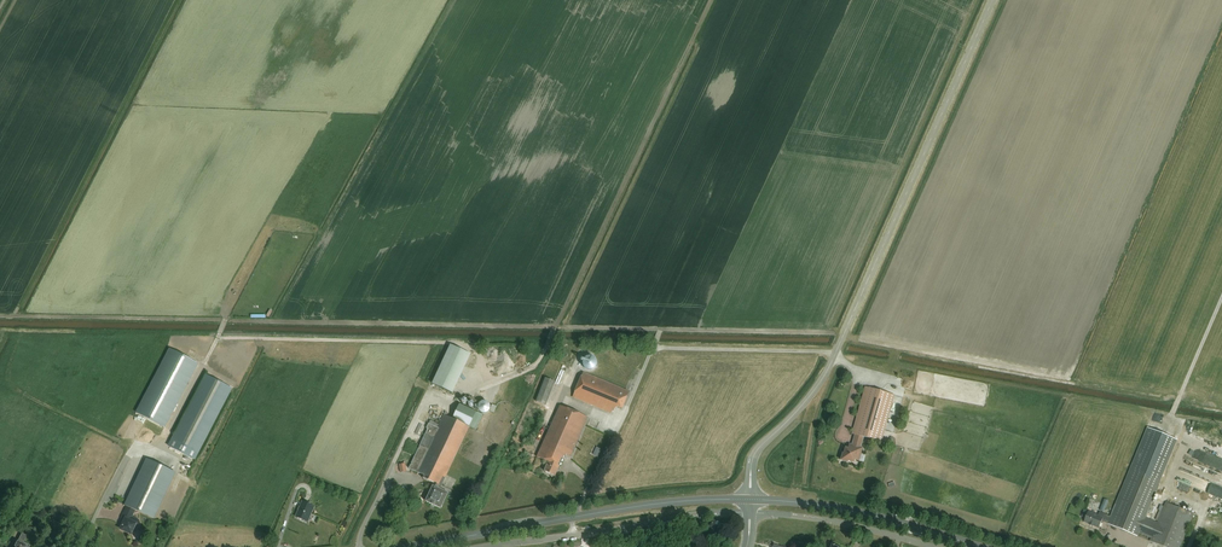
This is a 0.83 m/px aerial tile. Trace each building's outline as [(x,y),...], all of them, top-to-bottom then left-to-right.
[(450,345),(432,384),(453,393),(471,355),(450,345)] [(507,348),(505,362),(515,363),(517,349),(507,348)] [(579,352),(576,360),(583,363),(587,355),(579,352)] [(593,357),(591,356),(588,357),(586,359),(584,361),(584,364),(585,367),(587,369),(589,370),(592,371),(595,370),(597,368),(598,365),(598,362),(597,360),(595,357),(593,357)] [(584,372),(573,397),(611,413),(612,410),(617,407),(622,409),(629,392),(584,372)] [(206,375),(169,446),(195,460),(233,389),(206,375)] [(545,378),(536,402),(546,405),(555,382),(545,378)] [(843,453),(841,460),(848,461),(848,460),(854,462),(854,459),(859,460),(863,448),(860,447),(863,437),(881,442),(895,395),(865,386),(852,433),(855,434),(852,445),(850,444),(848,449),(846,448),(844,453),(843,453)] [(478,406),(478,407),(478,408),(478,409),(479,410),(479,411),(480,412),(481,412),(482,413),(483,413),(484,413),(485,413),(486,413),(487,413),(488,412),(489,411),(490,410),(490,409),(490,408),(490,407),(490,406),(490,405),(490,404),(489,403),(488,402),(487,401),(486,401),(485,401),(484,401),(483,401),(482,401),(481,402),(480,402),(479,403),(479,404),(478,405),(478,406)] [(570,457),(587,418),(560,405),(537,457),(548,462),(544,472),(555,477),(564,457),(565,457),(566,455),(570,457)] [(443,416),(415,476),(430,482),(427,487),(425,485),(422,491),(418,499),(430,504),(437,491),(433,489),(435,484),(446,489),(473,431),(443,416)] [(1084,522),(1090,525),(1093,526),(1099,528),(1102,521),(1109,523),(1109,524),(1138,536),(1139,533),(1151,538),(1150,541),(1163,546),(1180,546),(1194,514),(1166,502),(1162,512),(1159,511),(1155,521),(1158,522),(1157,523),(1145,518),(1161,480),(1178,440),(1147,427),(1110,516),(1099,512),(1098,515),(1089,511),(1084,522)] [(591,453),(598,456),(602,448),(595,445),(591,453)] [(148,459),(126,506),(127,506),(136,511),(151,518),(174,472),(148,459)] [(303,502),(296,517),(308,523),(314,507),(303,502)] [(121,518),(122,519),(123,522),(120,530),(132,535),(133,532),(135,533),(138,531),(141,524),(139,520),(133,517),(136,511),(127,506),(121,518)] [(722,532),(725,526),(711,520),(708,526),(709,526),(704,539),(715,544),(721,531),(722,532)] [(30,546),(24,542),(27,536),(21,533),(14,546),(29,546),(30,546)]
